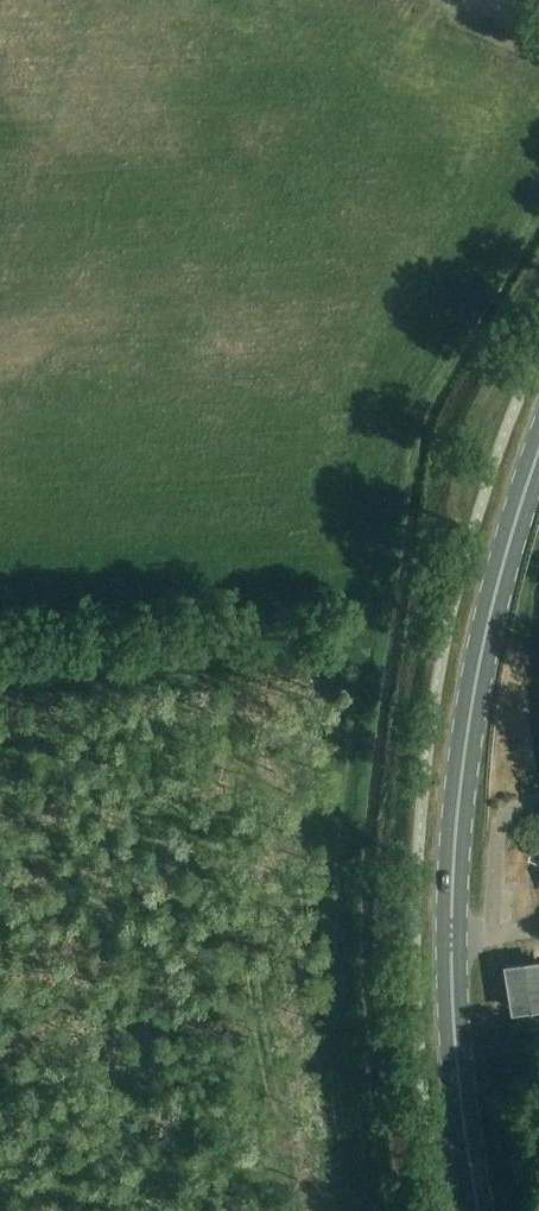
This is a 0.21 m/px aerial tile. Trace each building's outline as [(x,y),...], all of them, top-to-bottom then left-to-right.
[(538,1005),(538,956),(504,962),(512,1009),(538,1005)]
